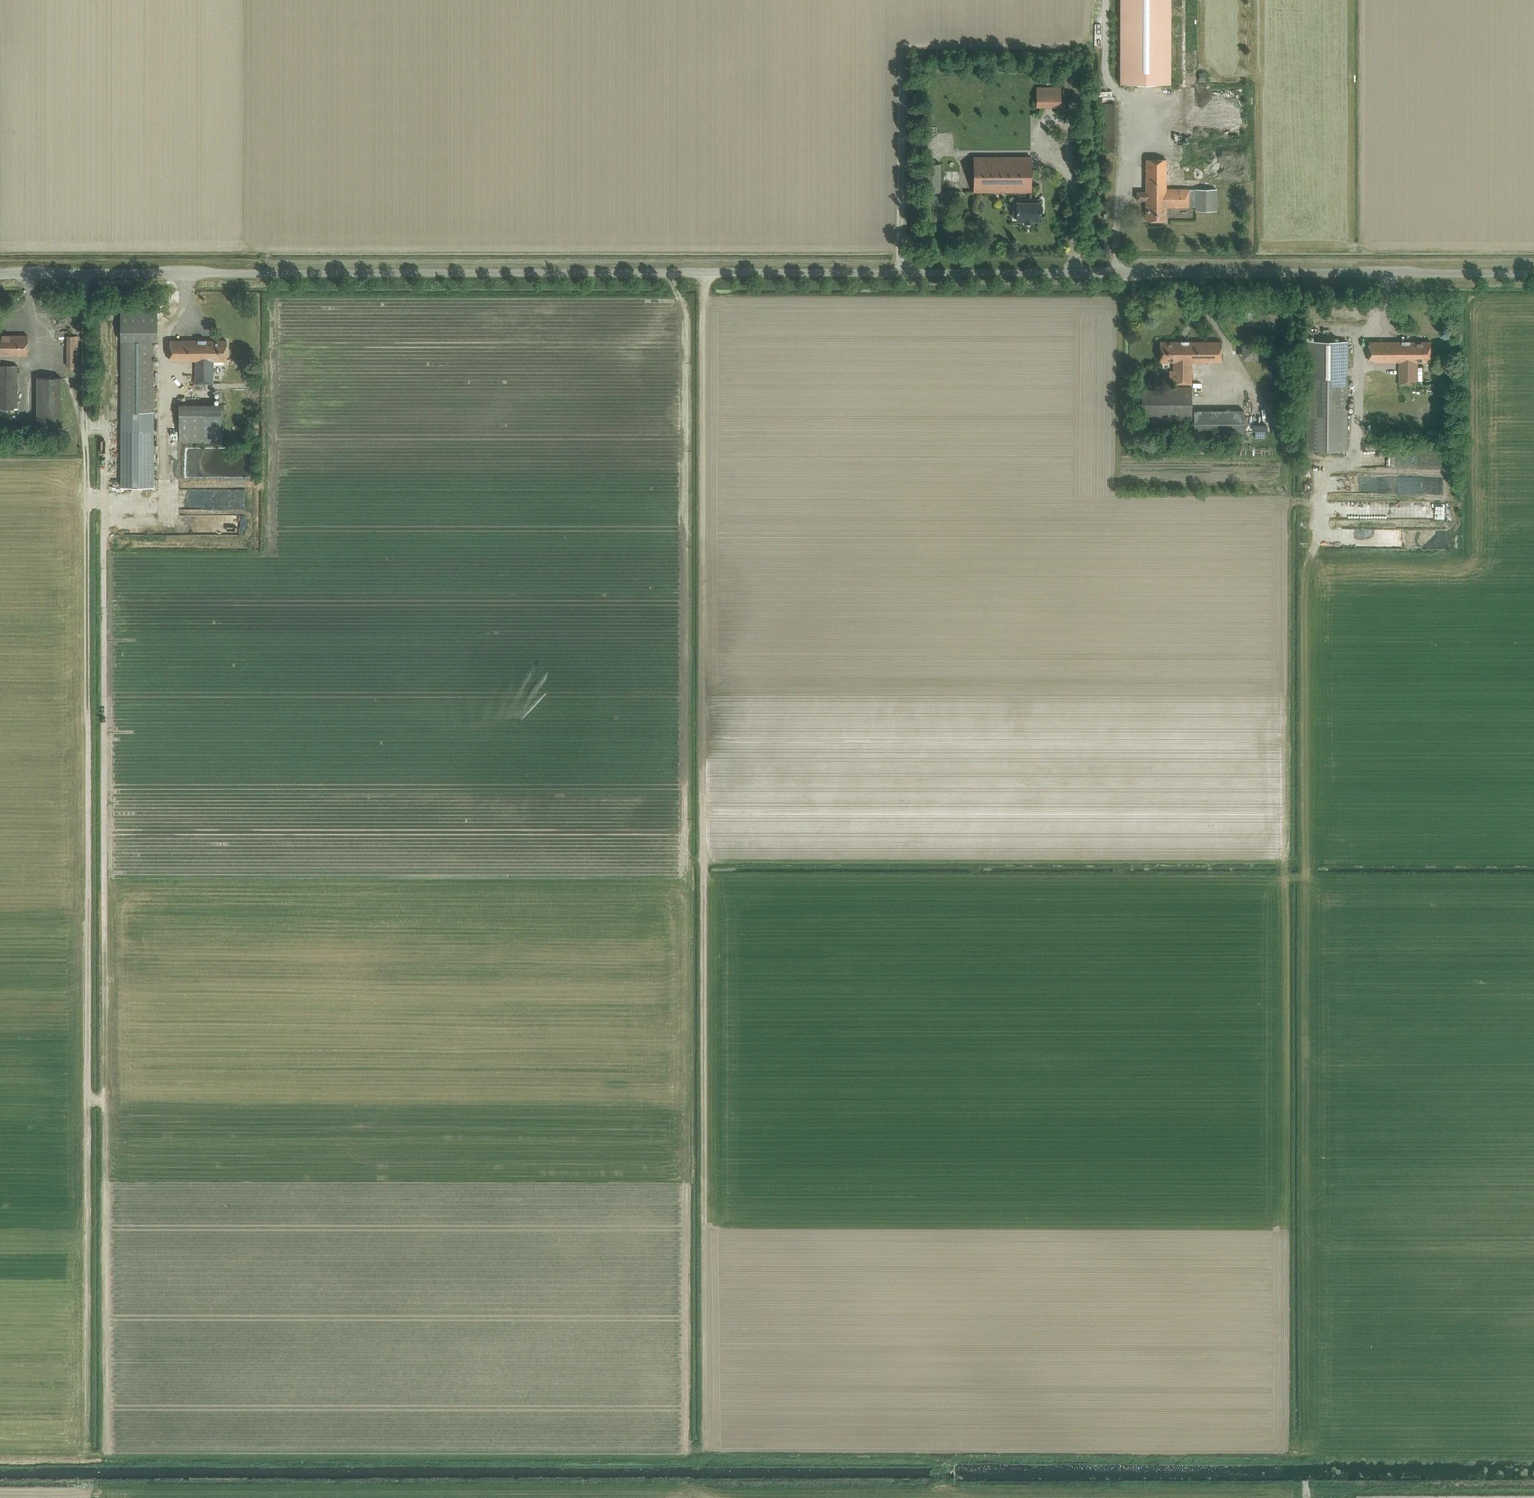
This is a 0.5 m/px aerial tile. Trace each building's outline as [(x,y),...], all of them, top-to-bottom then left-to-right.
[(1120,84),(1170,84),(1170,0),(1120,0),(1120,84)] [(1036,87),(1036,107),(1061,107),(1061,87),(1036,87)] [(1103,102),(1103,151),(1118,151),(1118,102),(1103,102)] [(1247,121),(1199,123),(1200,138),(1248,135),(1247,121)] [(1178,143),(1178,152),(1186,151),(1186,142),(1178,143)] [(974,157),(974,192),(1031,191),(1031,157),(974,157)] [(1166,189),(1166,159),(1146,159),(1146,192),(1137,192),(1137,200),(1146,200),(1146,220),(1166,220),(1166,207),(1196,207),(1196,211),(1216,211),(1216,189),(1182,189),(1166,189)] [(924,192),(941,191),(941,163),(924,163),(924,192)] [(1035,200),(1035,199),(1018,199),(1018,202),(1016,202),(1016,210),(1014,210),(1014,218),(1016,218),(1016,220),(1024,220),(1024,222),(1032,222),(1032,220),(1040,220),(1040,202),(1037,202),(1035,200)] [(121,303),(121,412),(153,412),(153,340),(157,340),(157,303),(121,303)] [(78,367),(78,335),(67,335),(66,367),(78,367)] [(18,356),(27,356),(27,336),(0,336),(0,356),(18,356)] [(227,360),(227,340),(170,340),(170,360),(195,360),(195,383),(213,383),(213,360),(227,360)] [(1325,340),(1325,377),(1331,377),(1331,385),(1349,385),(1350,341),(1325,340)] [(1191,384),(1191,361),(1221,361),(1221,341),(1160,341),(1160,361),(1173,361),(1173,384),(1183,384),(1183,386),(1141,386),(1141,418),(1191,418),(1191,384)] [(1431,361),(1431,341),(1370,341),(1370,361),(1399,361),(1399,384),(1417,384),(1417,361),(1431,361)] [(1257,360),(1257,344),(1241,343),(1241,359),(1257,360)] [(18,365),(0,365),(0,409),(17,409),(18,365)] [(62,426),(62,377),(37,377),(37,426),(62,426)] [(179,404),(179,441),(221,441),(221,404),(179,404)] [(1193,410),(1193,434),(1243,434),(1243,410),(1193,410)] [(153,412),(121,412),(121,486),(153,486),(153,412)] [(1383,490),(1383,478),(1368,477),(1367,489),(1383,490)] [(1332,490),(1334,497),(1342,495),(1340,488),(1332,490)] [(1388,539),(1388,525),(1345,524),(1345,538),(1388,539)]
